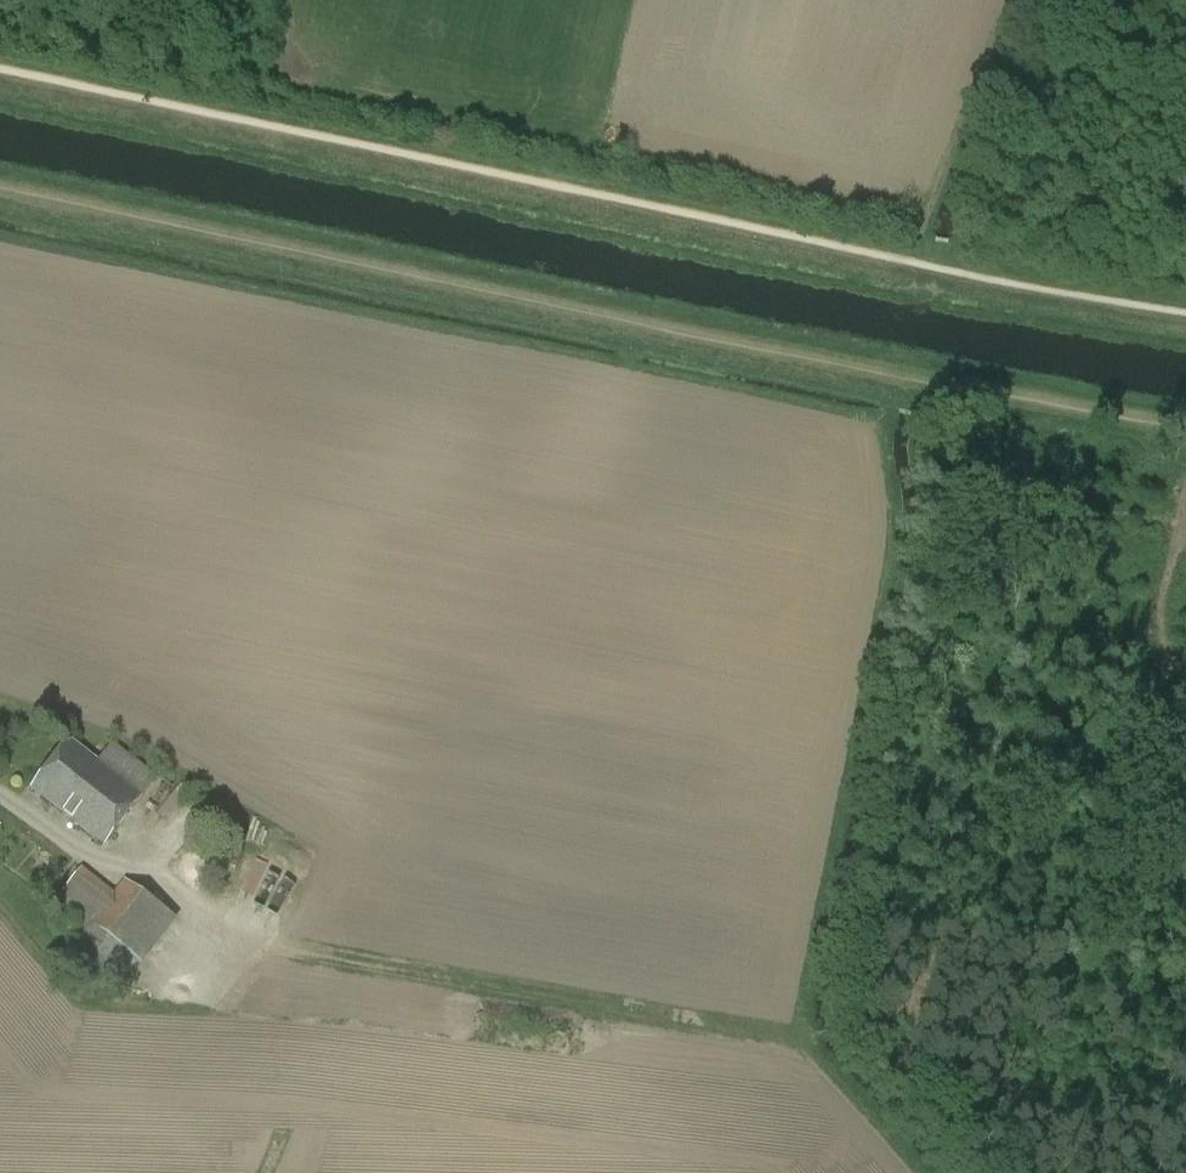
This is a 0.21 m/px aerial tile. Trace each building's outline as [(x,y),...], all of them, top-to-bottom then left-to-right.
[(105,845),(156,779),(112,745),(98,763),(69,741),(32,789),(105,845)] [(239,880),(265,889),(277,855),(251,846),(239,880)] [(282,856),(266,888),(293,902),(309,869),(282,856)] [(125,880),(114,893),(82,868),(51,907),(83,932),(61,960),(97,988),(127,951),(143,964),(177,921),(125,880)]
